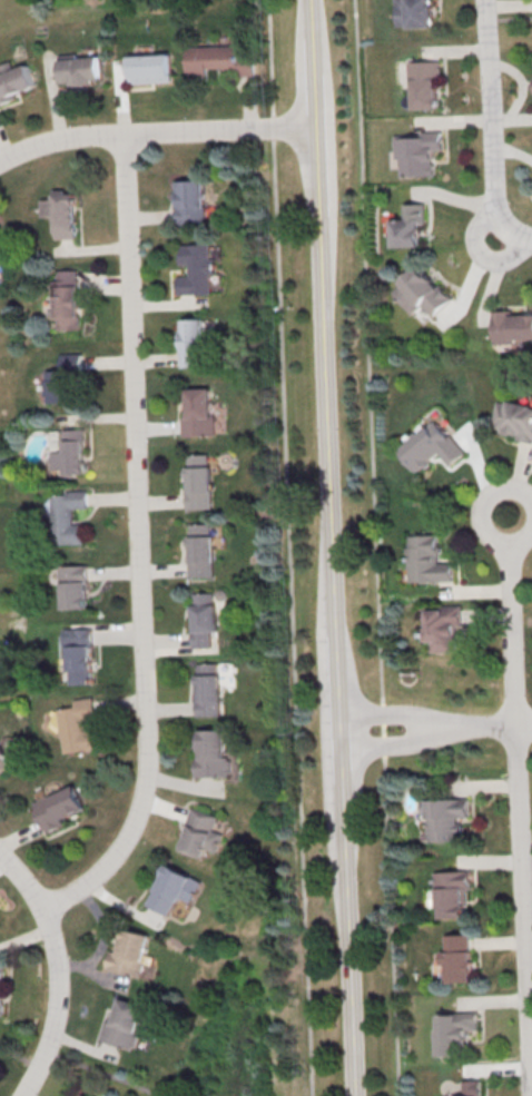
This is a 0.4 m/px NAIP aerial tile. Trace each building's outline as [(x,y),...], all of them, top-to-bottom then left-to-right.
[(396,27),(408,26),(408,28),(433,28),(432,0),(395,0),(396,27)] [(185,46),(240,43),(242,58),(257,58),(258,75),(224,77),(224,67),(209,67),(209,79),(187,80),(185,46)] [(129,55),(170,52),(171,80),(131,82),(129,55)] [(59,55),(78,53),(78,58),(100,56),(102,79),(93,80),(95,83),(72,86),(71,81),(62,82),(59,55)] [(406,61),(407,83),(410,83),(411,108),(435,107),(434,80),(441,80),(440,60),(406,61)] [(18,97),(0,104),(0,75),(28,63),(36,86),(16,93),(18,97)] [(393,136),(394,158),(397,158),(397,166),(400,166),(401,176),(434,175),(433,150),(442,149),(441,130),(422,131),(422,135),(393,136)] [(177,179),(201,179),(203,206),(206,206),(206,224),(176,225),(176,206),(178,206),(177,179)] [(56,238),(79,238),(77,192),(66,192),(66,188),(52,188),(52,198),(40,198),(40,216),(55,216),(56,238)] [(404,203),(404,218),(390,218),(391,246),(420,245),(418,223),(424,223),(424,203),(404,203)] [(16,246),(0,234),(0,266),(16,246)] [(180,244),(208,243),(209,260),(215,260),(215,273),(210,273),(210,292),(178,293),(178,275),(188,275),(188,263),(180,263),(180,244)] [(422,263),(400,282),(401,284),(394,290),(412,310),(422,302),(433,314),(452,298),(422,263)] [(58,270),(78,269),(81,327),(58,328),(58,317),(48,318),(48,307),(55,306),(52,279),(58,278),(58,270)] [(494,344),(513,343),(513,339),(531,339),(531,313),(513,314),(513,309),(492,310),(494,344)] [(181,318),(201,317),(203,352),(199,352),(199,366),(180,366),(180,349),(183,349),(181,318)] [(59,353),(82,353),(82,369),(75,369),(76,401),(46,402),(46,368),(59,368),(59,353)] [(187,388),(210,387),(211,416),(215,416),(216,435),(183,435),(181,416),(187,416),(187,388)] [(494,422),(503,424),(501,433),(516,436),(515,438),(531,442),(531,405),(509,399),(509,403),(499,401),(494,422)] [(428,425),(420,433),(417,431),(405,440),(407,442),(398,450),(407,460),(405,461),(415,473),(431,461),(430,458),(439,451),(449,463),(462,452),(450,437),(449,438),(436,424),(431,429),(428,425)] [(50,468),(65,467),(65,473),(87,472),(85,427),(61,428),(62,451),(49,451),(50,468)] [(188,454),(209,453),(211,506),(189,507),(188,454)] [(49,494),(69,493),(68,491),(89,490),(90,507),(72,508),(73,523),(85,523),(85,543),(51,544),(49,494)] [(191,523),(211,522),(214,576),(190,577),(189,561),(193,561),(191,523)] [(410,535),(437,534),(439,563),(452,562),(453,580),(411,581),(410,535)] [(59,565),(89,564),(90,606),(61,608),(61,581),(60,581),(59,565)] [(195,593),(215,592),(216,631),(211,631),(211,645),(194,646),(194,630),(196,630),(195,593)] [(426,610),(440,609),(440,604),(462,603),(463,625),(455,625),(456,649),(433,650),(432,641),(425,641),(424,628),(427,628),(426,610)] [(63,628),(92,628),(93,682),(69,683),(68,649),(63,649),(63,628)] [(197,715),(221,715),(219,662),(198,663),(198,674),(197,674),(197,684),(199,684),(199,699),(197,699),(197,715)] [(57,709),(76,707),(75,700),(95,697),(97,718),(86,719),(87,728),(92,728),(95,748),(63,752),(57,709)] [(200,730),(227,729),(228,756),(231,756),(231,759),(234,759),(235,776),(199,777),(199,758),(200,758),(200,730)] [(11,767),(4,754),(8,752),(0,740),(0,773),(11,767)] [(75,784),(86,808),(62,818),(66,825),(49,832),(36,801),(75,784)] [(422,799),(469,798),(469,817),(459,817),(460,840),(428,841),(427,812),(423,812),(422,799)] [(181,849),(204,857),(206,849),(216,852),(224,832),(214,829),(218,816),(193,807),(183,836),(186,837),(181,849)] [(168,862),(203,881),(191,901),(181,896),(170,916),(146,902),(168,862)] [(433,871),(434,888),(436,888),(437,908),(440,908),(440,918),(465,917),(465,906),(467,906),(466,889),(471,889),(470,870),(433,871)] [(124,927),(150,934),(138,976),(107,967),(111,950),(117,952),(124,927)] [(444,935),(444,950),(441,950),(441,964),(445,964),(446,981),(472,981),(471,950),(469,950),(467,935),(444,935)] [(120,997),(146,1006),(137,1031),(140,1033),(135,1050),(99,1038),(106,1020),(112,1023),(120,997)] [(435,1013),(436,1056),(466,1055),(466,1030),(477,1029),(476,1011),(435,1013)] [(462,1094),(441,1095),(481,1095),(480,1079),(462,1079),(462,1094)]
